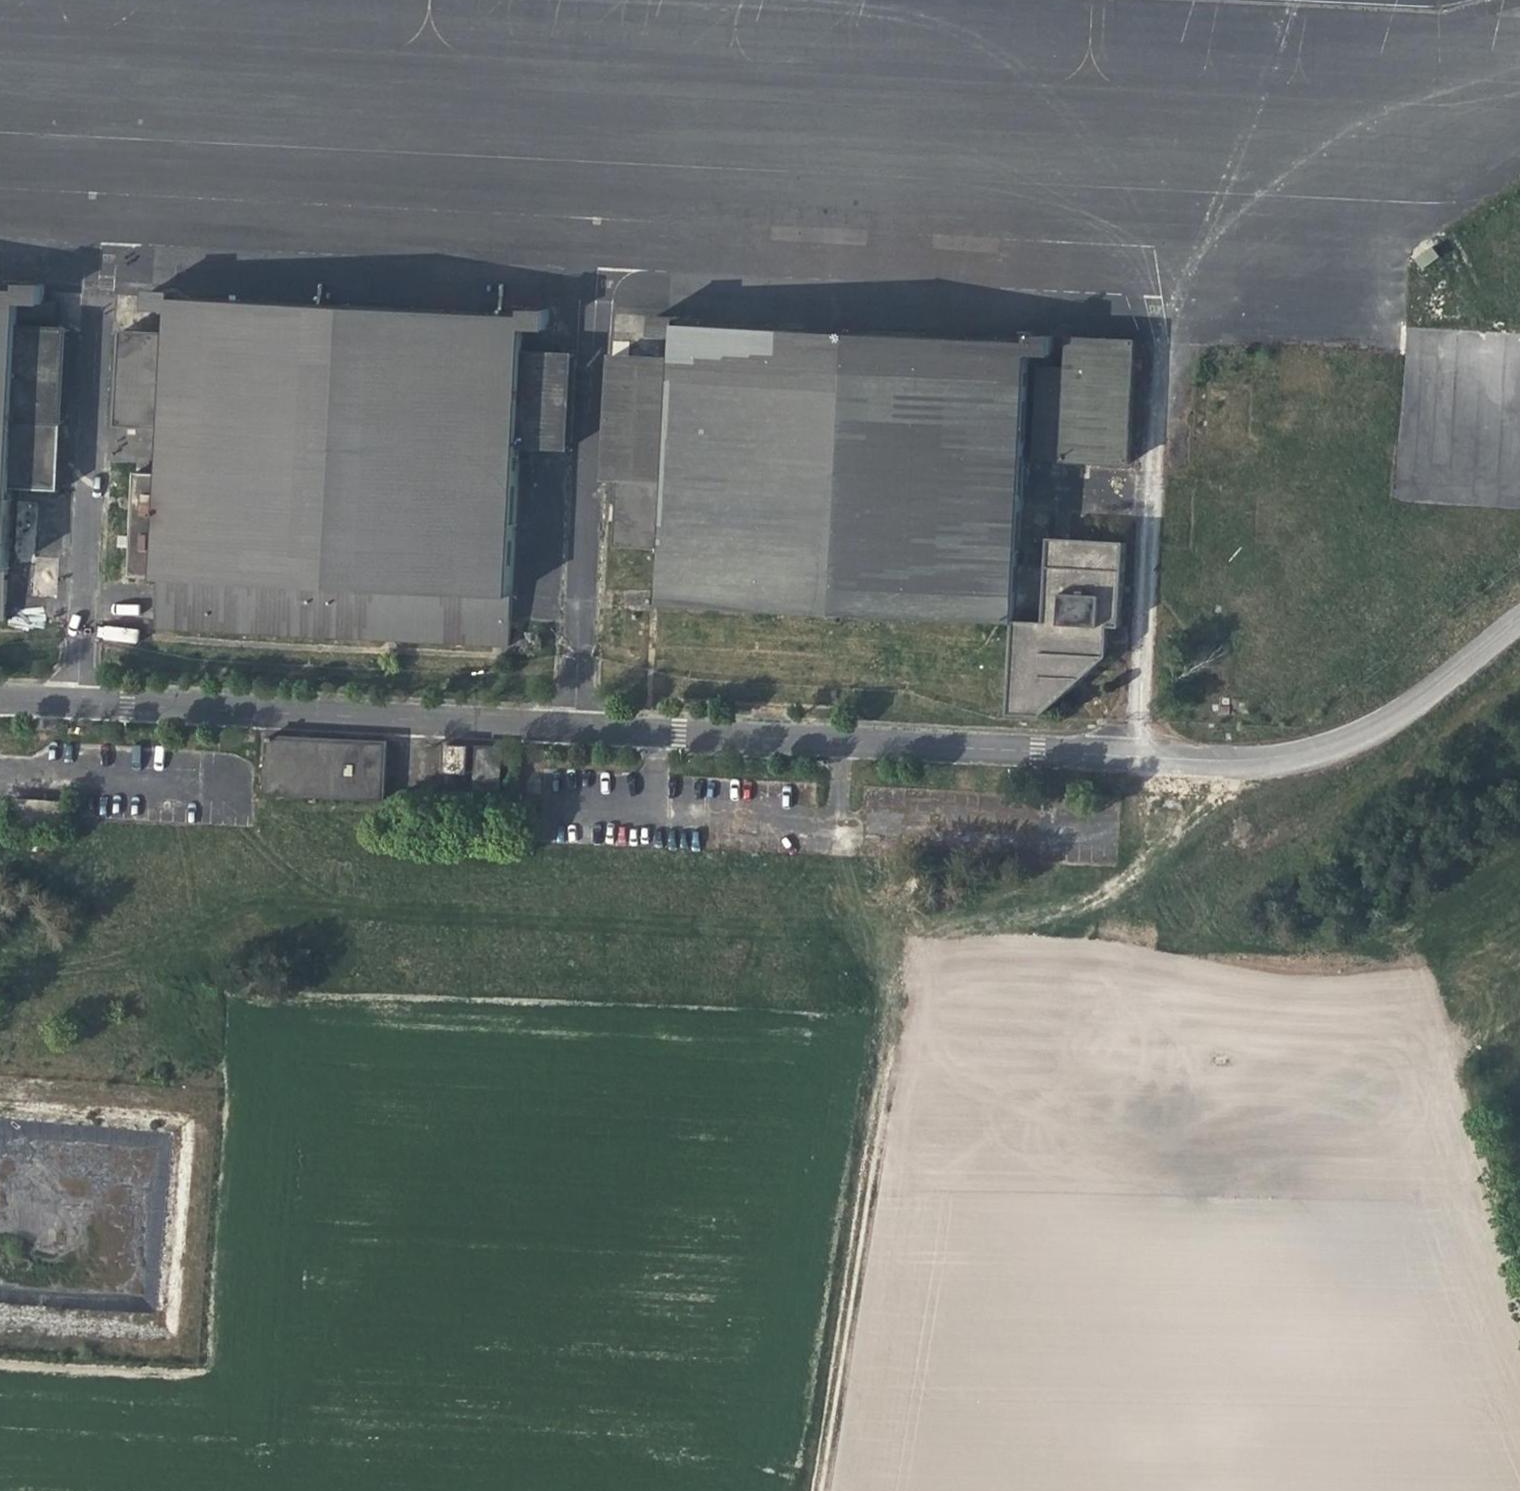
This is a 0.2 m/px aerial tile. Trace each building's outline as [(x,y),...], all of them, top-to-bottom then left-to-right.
[(2,620),(12,294),(0,293),(0,620),(2,620)] [(544,330),(176,308),(157,628),(525,649),(544,330)] [(1026,353),(680,333),(665,592),(1011,612),(1026,353)] [(1062,370),(1038,368),(1032,460),(1124,466),(1132,341),(1064,337),(1062,370)] [(1042,626),(1011,625),(1007,715),(1036,716),(1103,658),(1104,628),(1114,628),(1118,547),(1046,544),(1042,626)]
